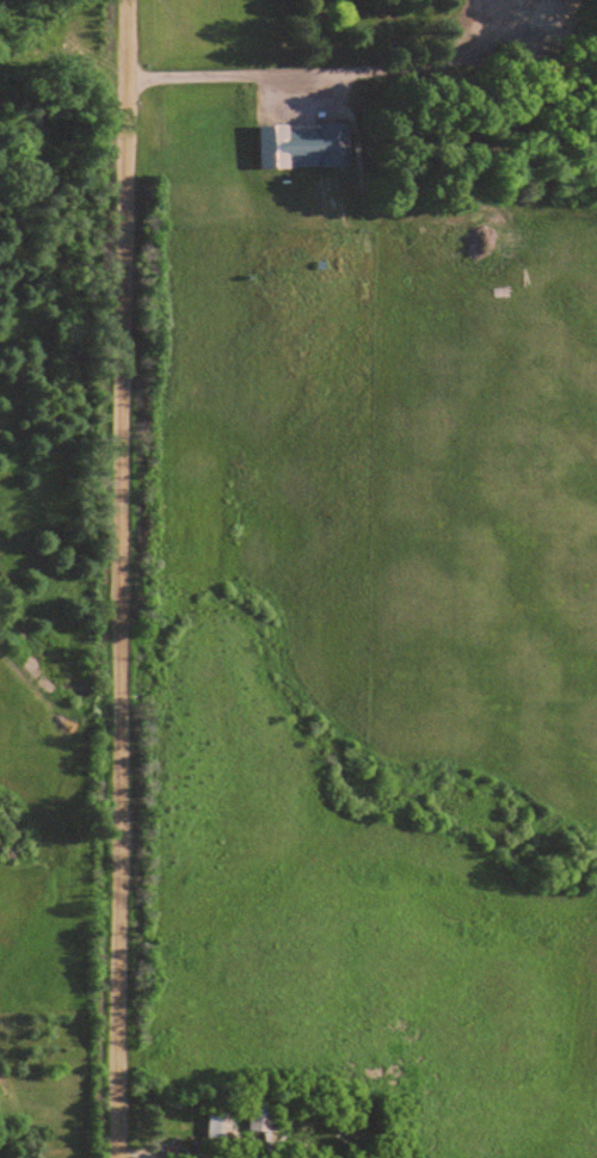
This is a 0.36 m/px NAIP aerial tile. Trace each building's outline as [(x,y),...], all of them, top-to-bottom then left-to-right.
[(351,125),(261,126),(262,168),(352,167),(351,125)] [(209,1144),(232,1144),(232,1107),(209,1107),(209,1144)] [(251,1131),(275,1131),(275,1111),(251,1111),(251,1131)]
